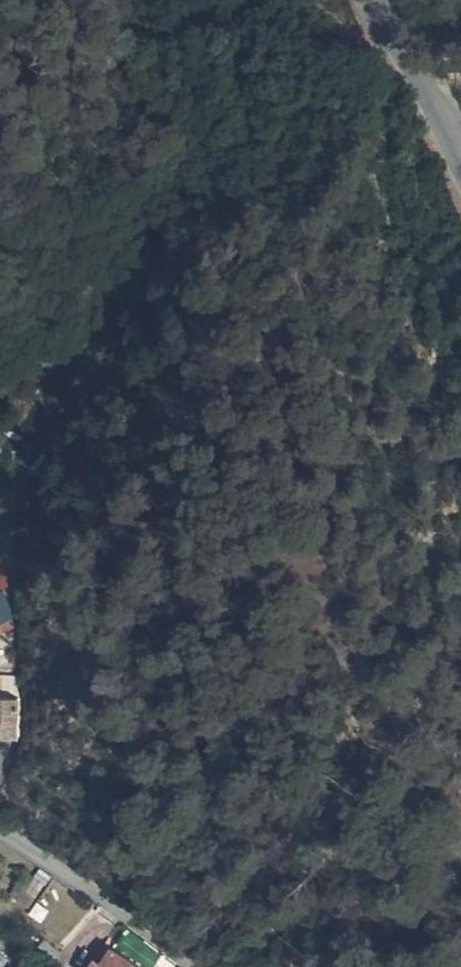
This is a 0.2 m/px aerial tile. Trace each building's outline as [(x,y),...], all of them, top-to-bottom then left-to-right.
[(26,681),(0,682),(0,726),(28,725),(26,681)] [(129,966),(95,943),(80,966),(128,966),(129,966)]
